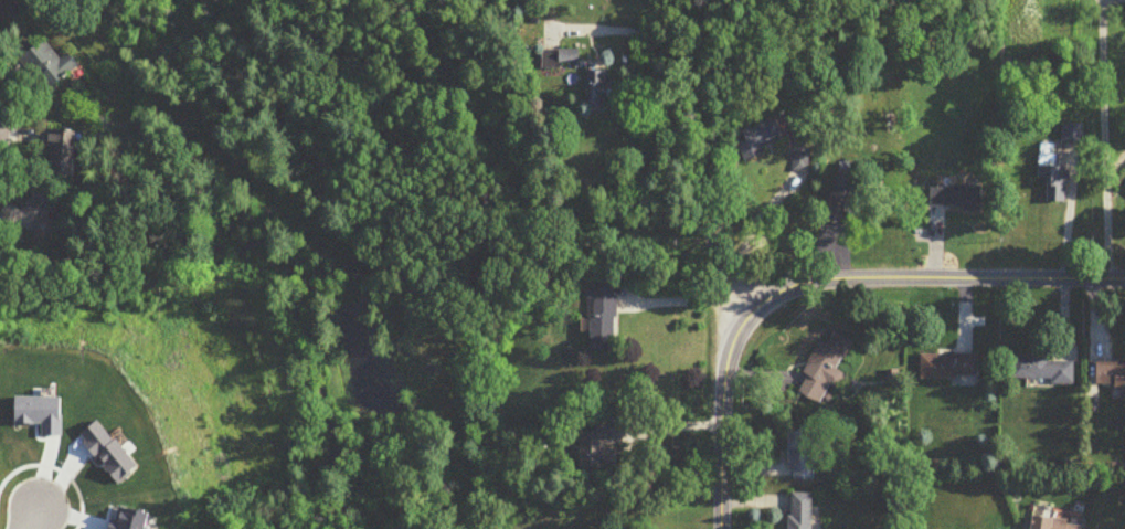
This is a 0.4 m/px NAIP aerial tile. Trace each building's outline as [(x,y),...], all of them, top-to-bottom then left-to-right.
[(71,53),(64,60),(47,40),(23,61),(51,93),(83,66),(71,53)] [(544,50),(544,69),(582,69),(582,50),(544,50)] [(588,72),(588,113),(611,113),(611,72),(588,72)] [(767,157),(764,150),(784,143),(777,121),(738,134),(747,163),(767,157)] [(1083,147),(1082,126),(1062,126),(1063,147),(1083,147)] [(81,132),(45,131),(45,148),(57,149),(57,167),(80,167),(81,132)] [(810,153),(793,153),(793,173),(810,173),(810,153)] [(1046,200),(1065,198),(1061,168),(1054,168),(1053,155),(1041,156),(1046,200)] [(836,175),(824,217),(845,223),(848,211),(860,214),(868,183),(836,175)] [(928,208),(984,210),(985,188),(928,186),(928,208)] [(59,200),(36,190),(27,212),(8,204),(0,221),(0,222),(42,240),(59,200)] [(592,351),(618,351),(618,285),(592,285),(592,351)] [(824,342),(796,392),(827,408),(844,375),(838,372),(854,342),(836,331),(829,344),(824,342)] [(921,355),(921,379),(979,379),(979,355),(921,355)] [(1051,362),(1051,355),(1011,355),(1011,383),(1075,384),(1075,362),(1051,362)] [(1097,391),(1124,391),(1124,363),(1097,363),(1097,391)] [(581,469),(623,469),(624,428),(582,428),(581,469)] [(791,432),(791,481),(815,481),(815,432),(791,432)] [(813,494),(790,494),(790,528),(813,528),(813,494)] [(1085,524),(1035,518),(1034,528),(1084,528),(1085,524)]
